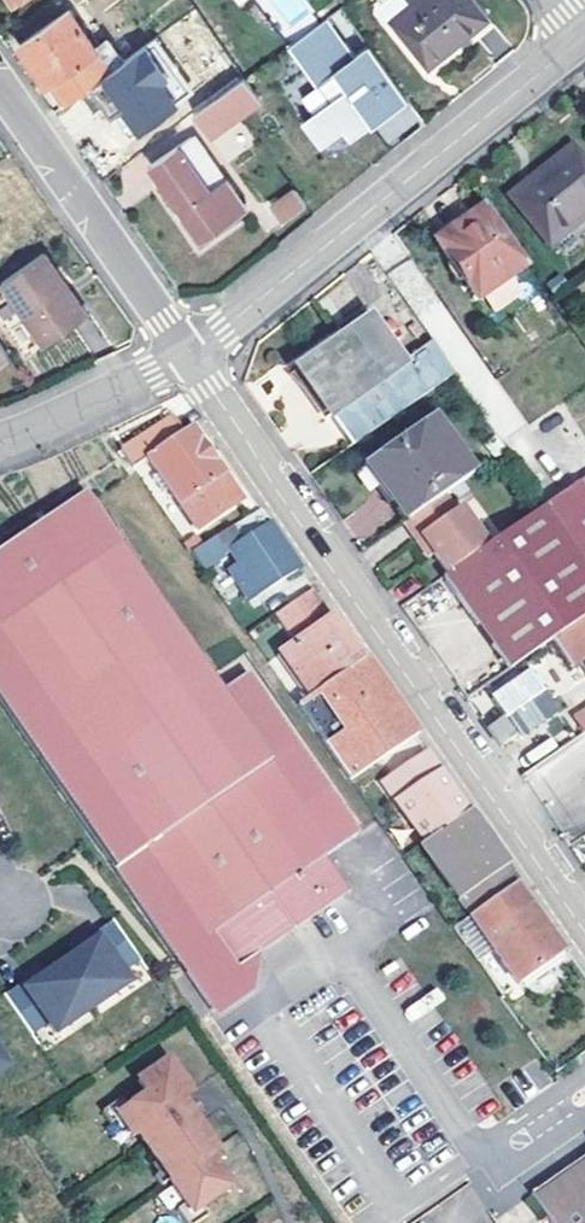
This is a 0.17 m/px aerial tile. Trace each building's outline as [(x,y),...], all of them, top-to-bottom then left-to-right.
[(84,21),(111,0),(70,0),(84,21)] [(279,40),(315,19),(304,0),(256,0),(279,40)] [(389,17),(428,66),(461,39),(487,17),(473,0),(411,0),(389,17)] [(341,6),(289,44),(330,100),(302,120),(320,146),(343,129),(350,139),(407,98),(341,6)] [(61,105),(122,61),(107,40),(95,50),(69,11),(19,45),(61,105)] [(495,27),(487,17),(461,39),(470,49),(495,27)] [(97,82),(138,137),(192,97),(151,42),(97,82)] [(259,100),(242,76),(191,113),(209,138),(259,100)] [(211,144),(224,164),(255,144),(242,124),(211,144)] [(198,142),(188,136),(148,162),(201,239),(245,209),(198,142)] [(569,148),(506,198),(547,246),(584,215),(584,168),(569,148)] [(281,221),(303,204),(291,187),(267,202),(273,209),(267,212),(271,220),(278,216),(281,221)] [(524,267),(481,207),(434,241),(477,302),(524,267)] [(43,346),(86,317),(65,288),(52,270),(41,255),(0,283),(0,285),(43,346)] [(445,365),(470,352),(416,255),(392,269),(445,365)] [(61,264),(52,270),(65,288),(74,282),(61,264)] [(297,374),(348,447),(452,376),(430,344),(399,367),(367,323),(297,374)] [(363,463),(404,521),(444,494),(471,475),(430,417),(363,463)] [(116,449),(131,471),(147,460),(198,529),(239,501),(190,430),(183,434),(172,420),(137,444),(132,438),(116,449)] [(544,506),(584,563),(584,495),(575,482),(543,505),(544,506)] [(0,549),(0,710),(209,1012),(253,982),(259,952),(346,892),(321,858),(357,834),(253,675),(223,695),(82,493),(0,549)] [(432,555),(445,574),(487,546),(460,506),(455,510),(444,494),(404,521),(402,523),(414,540),(419,536),(432,555)] [(550,640),(584,615),(584,563),(544,506),(487,546),(445,574),(441,577),(506,670),(550,640)] [(189,552),(201,571),(219,559),(248,601),(297,567),(258,511),(189,552)] [(432,555),(419,536),(414,540),(426,558),(432,555)] [(278,654),(308,698),(359,663),(308,590),(275,613),(296,642),(278,654)] [(237,624),(245,634),(262,623),(254,613),(237,624)] [(550,640),(569,668),(584,657),(584,615),(550,640)] [(364,659),(359,663),(308,698),(295,706),(347,781),(417,733),(364,659)] [(487,730),(500,749),(517,736),(518,739),(555,713),(528,674),(490,699),(503,719),(487,730)] [(584,732),(584,712),(573,720),(583,734),(584,732)] [(584,782),(584,733),(524,776),(547,809),(584,782)] [(423,843),(466,813),(421,752),(379,783),(423,843)] [(516,881),(466,813),(423,843),(417,847),(466,916),(513,884),(516,881)] [(517,987),(561,954),(513,884),(466,916),(490,950),(517,987)] [(490,950),(466,916),(451,927),(475,961),(490,950)] [(67,976),(99,1020),(136,994),(129,984),(146,972),(138,960),(118,932),(96,947),(99,953),(82,965),(67,976)] [(96,947),(78,960),(82,965),(99,953),(96,947)] [(28,1035),(38,1049),(55,1037),(62,1047),(99,1020),(67,976),(51,987),(34,999),(31,994),(10,1009),(28,1035)] [(48,982),(31,994),(34,999),(51,987),(48,982)] [(103,1112),(112,1124),(121,1118),(134,1136),(139,1133),(165,1170),(156,1177),(162,1186),(166,1182),(181,1203),(175,1207),(187,1222),(196,1222),(208,1215),(203,1207),(232,1187),(209,1154),(215,1149),(200,1126),(191,1131),(174,1105),(191,1094),(169,1061),(139,1081),(148,1094),(128,1108),(122,1099),(103,1112)] [(531,1197),(550,1222),(584,1222),(584,1159),(531,1197)]
